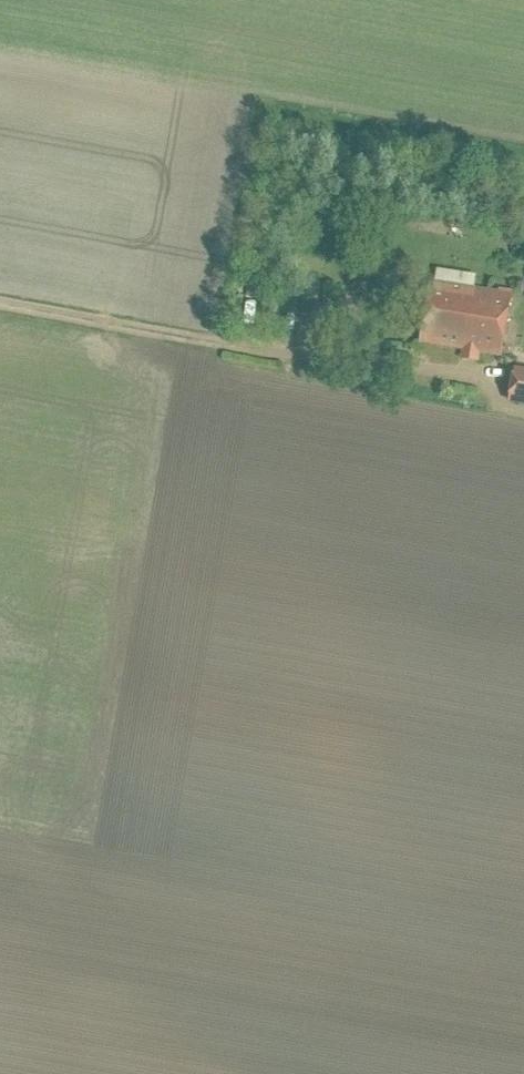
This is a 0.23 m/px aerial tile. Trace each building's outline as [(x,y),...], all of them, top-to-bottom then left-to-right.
[(499,354),(509,292),(462,285),(464,274),(437,269),(435,281),(432,280),(422,342),(499,354)] [(514,368),(508,403),(523,406),(523,370),(514,368)]
